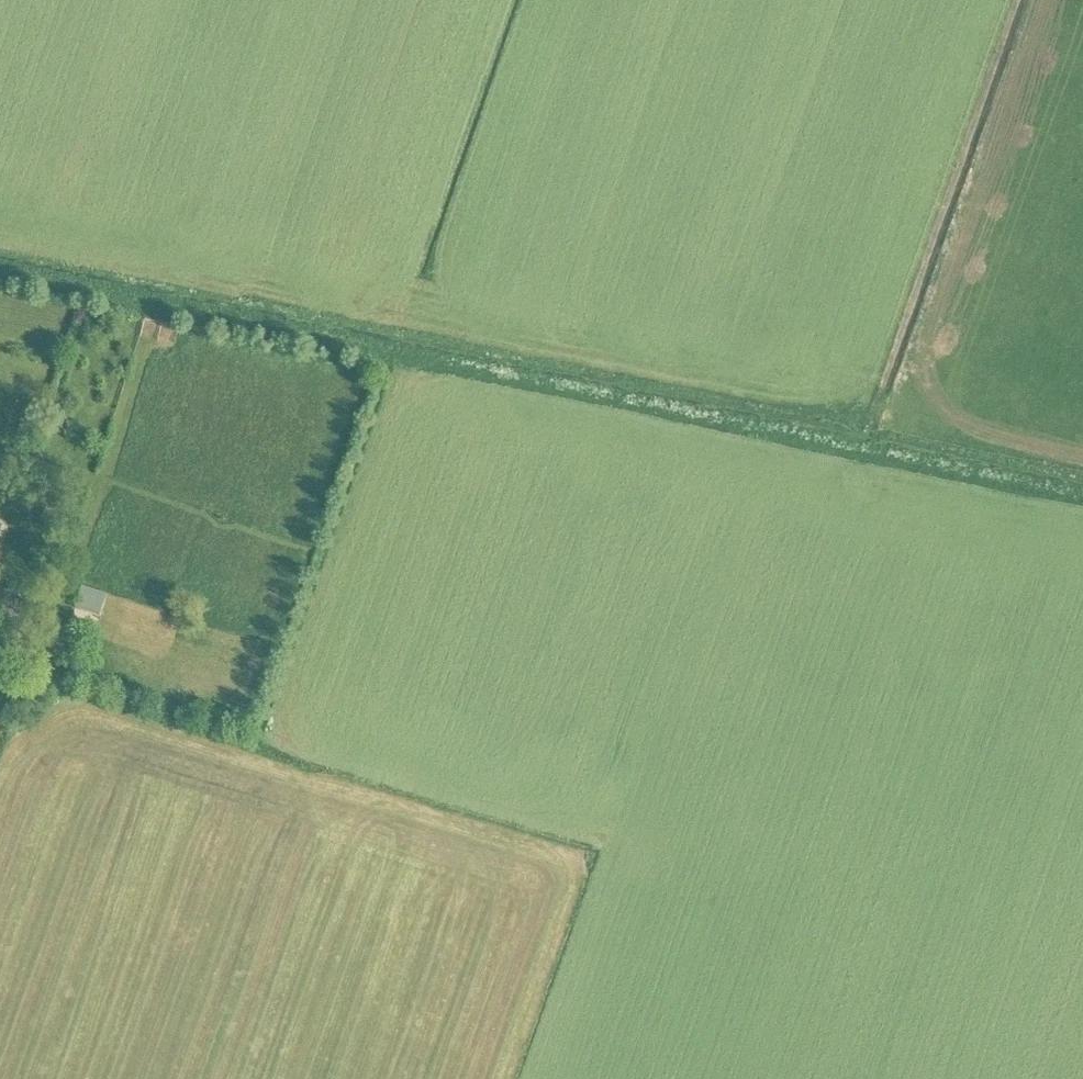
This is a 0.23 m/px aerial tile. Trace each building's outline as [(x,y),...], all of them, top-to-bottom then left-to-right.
[(146,318),(144,335),(179,340),(181,322),(146,318)]
